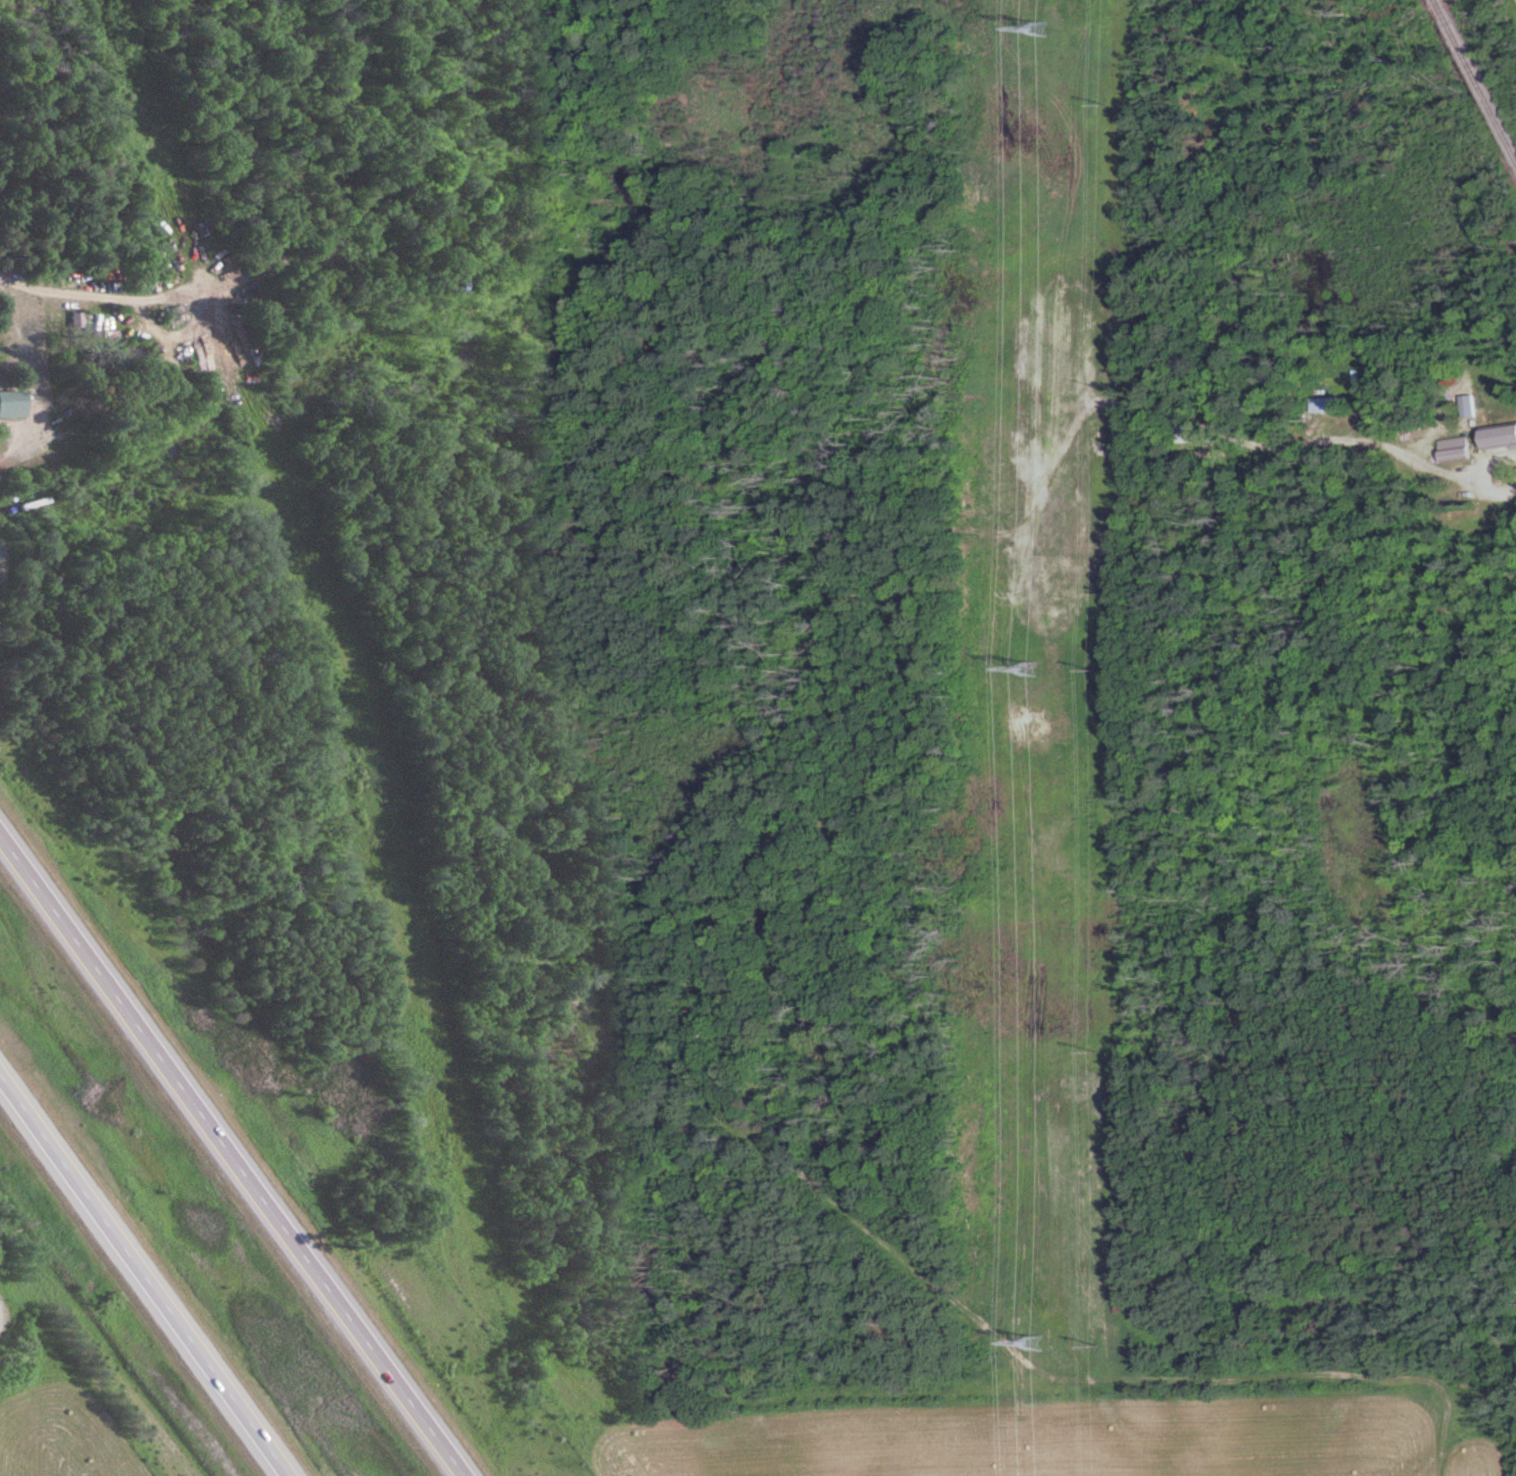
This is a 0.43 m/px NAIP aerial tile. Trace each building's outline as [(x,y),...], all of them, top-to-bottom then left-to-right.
[(1314,413),(1344,413),(1344,396),(1314,396),(1314,413)] [(1485,428),(1486,448),(1515,446),(1515,426),(1485,428)] [(1443,461),(1473,460),(1473,438),(1443,439),(1443,461)] [(624,1148),(643,1143),(641,1138),(622,1142),(624,1148)]
